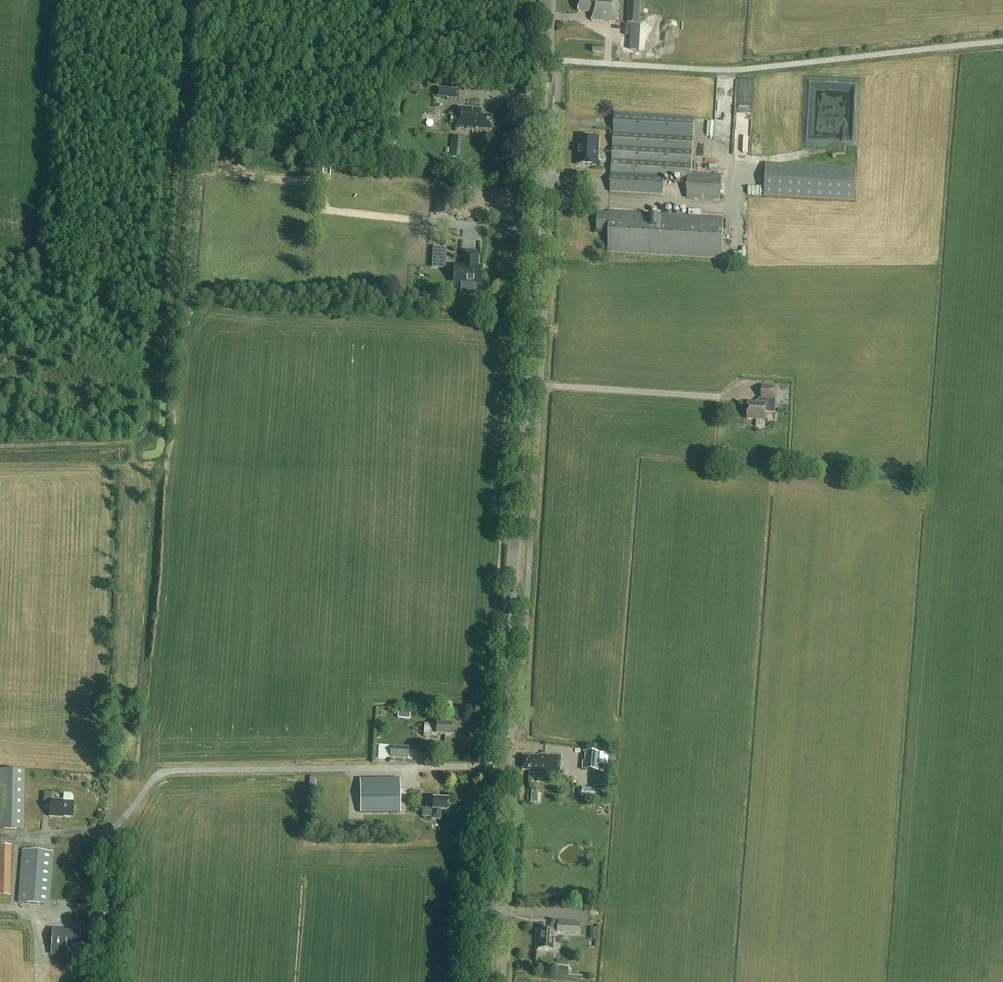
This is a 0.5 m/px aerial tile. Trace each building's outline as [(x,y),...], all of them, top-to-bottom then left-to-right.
[(592,21),(617,23),(618,0),(579,0),(578,12),(592,13),(592,21)] [(639,25),(640,0),(627,0),(626,24),(639,25)] [(624,28),(623,38),(629,39),(628,53),(637,53),(639,29),(624,28)] [(752,96),(753,79),(742,78),(741,110),(738,110),(738,118),(752,118),(752,104),(752,96)] [(406,83),(405,93),(417,94),(418,84),(406,83)] [(459,90),(437,88),(436,98),(458,100),(459,90)] [(478,132),(478,130),(491,131),(492,118),(481,117),(481,110),(457,108),(456,130),(478,132)] [(694,118),(614,114),(610,192),(663,195),(664,179),(688,180),(688,175),(691,175),(694,118)] [(579,137),(577,165),(597,167),(599,139),(579,137)] [(449,158),(459,159),(461,139),(451,138),(449,158)] [(303,176),(321,178),(322,165),(305,163),(303,176)] [(765,165),(763,196),(853,202),(855,170),(765,165)] [(688,175),(688,180),(687,198),(719,200),(721,177),(691,175),(688,175)] [(436,190),(434,215),(453,217),(455,191),(436,190)] [(609,213),(597,212),(596,231),(607,232),(609,213)] [(721,259),(723,219),(609,212),(609,213),(607,232),(606,252),(721,259)] [(447,262),(448,250),(431,250),(431,262),(447,262)] [(461,267),(460,282),(480,284),(481,268),(472,268),(472,262),(475,262),(476,253),(462,252),(461,267)] [(776,400),(777,388),(762,387),(762,400),(758,403),(748,403),(747,419),(765,420),(766,413),(775,413),(776,400)] [(436,724),(436,726),(424,725),(424,737),(436,737),(436,735),(452,736),(452,725),(436,724)] [(390,759),(408,760),(409,748),(391,747),(390,759)] [(584,752),(584,761),(582,761),(581,771),(598,772),(599,753),(584,752)] [(532,773),(559,774),(560,756),(539,755),(539,757),(523,756),(522,770),(532,771),(532,773)] [(23,830),(24,770),(0,770),(0,830),(23,830)] [(399,779),(359,780),(360,814),(400,813),(399,779)] [(63,794),(63,801),(50,800),(51,794),(44,794),(43,808),(49,808),(49,817),(59,818),(59,817),(72,818),(73,803),(72,803),(72,796),(71,794),(63,794)] [(422,809),(422,817),(432,817),(431,819),(440,820),(440,811),(447,811),(448,800),(433,799),(433,800),(427,800),(428,800),(427,799),(426,809),(422,809)] [(11,846),(0,846),(0,896),(10,896),(11,846)] [(75,902),(76,895),(77,890),(80,890),(82,861),(80,861),(81,850),(60,849),(60,860),(57,859),(55,888),(50,888),(53,852),(22,850),(18,903),(49,905),(49,900),(75,902)] [(580,923),(557,921),(556,932),(579,934),(580,923)] [(78,957),(80,931),(52,929),(50,955),(78,957)] [(539,930),(538,949),(552,950),(553,931),(539,930)] [(555,975),(567,976),(568,968),(556,967),(555,975)]
